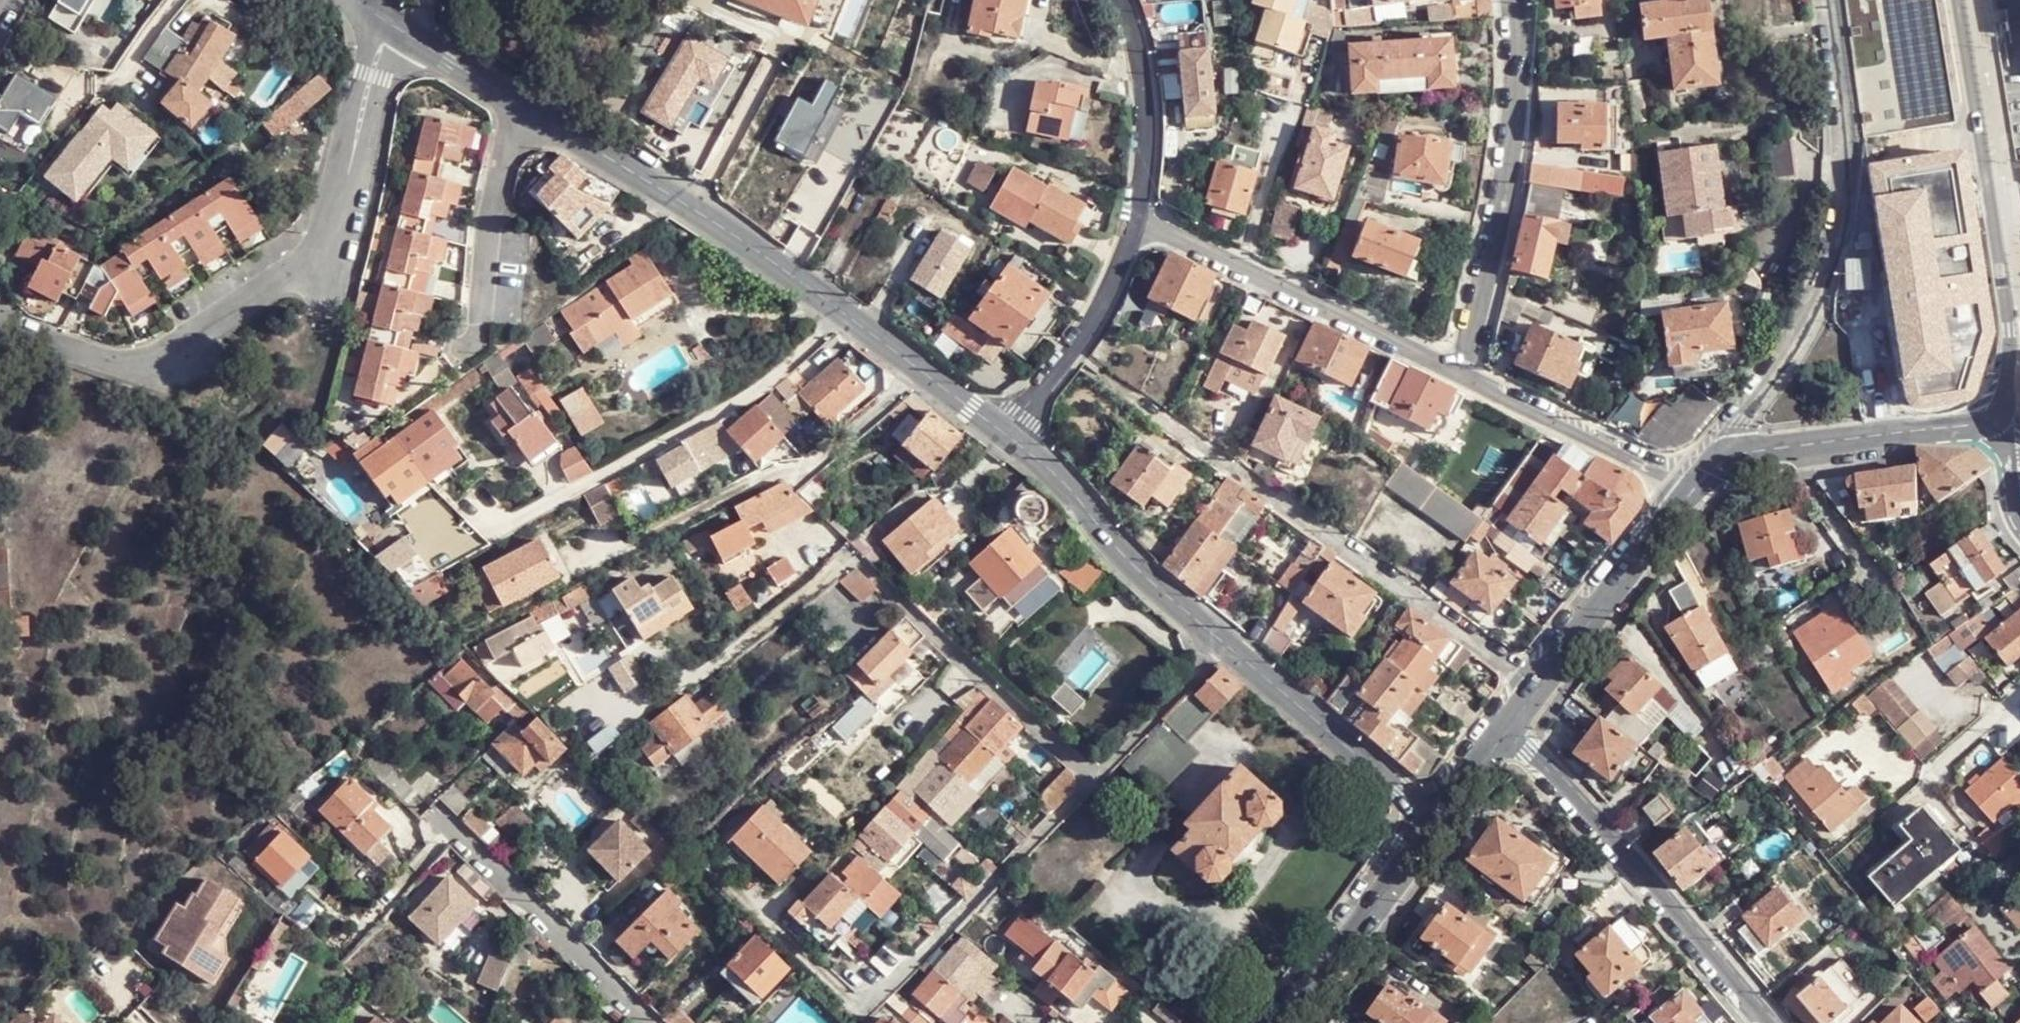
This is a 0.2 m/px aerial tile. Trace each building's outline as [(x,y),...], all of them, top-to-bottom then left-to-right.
[(52,22),(78,38),(102,0),(66,0),(52,22)] [(697,17),(713,25),(726,0),(705,0),(697,17)] [(761,8),(758,14),(776,21),(780,11),(811,23),(819,0),(738,0),(761,8)] [(1019,41),(1023,18),(1018,16),(1021,0),(978,0),(969,36),(990,40),(992,35),(1019,41)] [(1019,41),(1025,42),(1033,0),(1021,0),(1018,16),(1023,18),(1019,41)] [(1298,52),(1308,20),(1305,20),(1295,16),(1301,0),(1258,0),(1257,3),(1272,9),(1261,39),(1298,52)] [(1305,19),(1311,0),(1301,0),(1295,16),(1305,19)] [(1335,27),(1344,27),(1342,10),(1346,10),(1345,0),(1333,0),(1335,27)] [(1363,9),(1373,7),(1372,0),(1350,0),(1351,10),(1363,9)] [(1493,18),(1491,0),(1459,0),(1460,20),(1493,18)] [(1573,7),(1600,4),(1599,0),(1555,0),(1556,8),(1573,7)] [(1670,50),(1675,89),(1719,85),(1707,0),(1699,0),(1641,8),(1644,40),(1668,38),(1672,37),(1674,50),(1670,50)] [(1865,139),(1955,124),(1935,0),(1845,0),(1865,139)] [(1600,4),(1573,7),(1576,19),(1601,16),(1600,4)] [(1426,22),(1447,21),(1446,5),(1425,6),(1426,22)] [(1342,10),(1344,27),(1364,25),(1363,9),(1351,10),(1346,10),(1342,10)] [(1308,20),(1298,52),(1307,56),(1318,24),(1308,20)] [(1176,24),(1177,34),(1206,32),(1205,21),(1176,24)] [(184,39),(171,32),(147,61),(183,85),(198,96),(210,79),(224,60),(241,37),(209,22),(204,27),(197,22),(184,39)] [(1161,70),(1163,80),(1182,78),(1186,118),(1214,115),(1206,32),(1177,34),(1154,37),(1157,50),(1161,70)] [(1337,32),(1330,55),(1340,58),(1347,35),(1337,32)] [(1351,95),(1376,93),(1376,82),(1427,79),(1427,90),(1454,89),(1451,41),(1427,43),(1421,43),(1350,48),(1351,95)] [(241,74),(224,60),(210,79),(226,92),(241,74)] [(37,124),(54,95),(12,70),(0,90),(0,129),(5,132),(17,112),(37,124)] [(265,124),(262,126),(277,139),(336,91),(321,77),(265,124)] [(1376,82),(1376,93),(1427,90),(1427,79),(1376,82)] [(176,93),(166,107),(195,129),(212,106),(198,96),(183,85),(176,93)] [(1026,133),(1069,142),(1076,110),(1080,92),(1078,90),(1053,85),(1052,88),(1036,85),(1026,133)] [(105,113),(92,103),(36,176),(72,204),(107,159),(126,173),(157,132),(115,100),(105,113)] [(1557,107),(1557,144),(1581,145),(1580,151),(1603,152),(1604,108),(1557,107)] [(1076,110),(1069,142),(1080,145),(1086,113),(1076,110)] [(403,384),(406,371),(412,348),(394,343),(398,325),(417,329),(420,315),(425,293),(408,288),(413,268),(431,272),(435,255),(440,236),(422,232),(427,213),(445,216),(449,202),(454,181),(437,177),(442,156),(459,160),(463,145),(469,124),(423,113),(352,392),(378,399),(384,380),(403,384)] [(1214,115),(1186,118),(1187,128),(1216,125),(1214,115)] [(469,124),(463,145),(471,147),(475,126),(469,124)] [(1314,129),(1314,132),(1308,151),(1295,191),(1316,197),(1318,190),(1334,194),(1348,151),(1332,145),(1335,136),(1314,129)] [(1303,129),(1297,148),(1308,151),(1314,132),(1303,129)] [(1448,162),(1450,147),(1450,145),(1401,136),(1394,177),(1444,186),(1448,162)] [(1762,141),(1767,181),(1797,178),(1792,138),(1762,141)] [(1679,215),(1682,238),(1739,231),(1736,208),(1732,208),(1728,171),(1719,173),(1716,144),(1659,152),(1668,217),(1679,215)] [(1219,162),(1205,204),(1243,216),(1264,154),(1237,145),(1231,165),(1219,162)] [(1461,149),(1450,147),(1448,162),(1459,164),(1461,149)] [(1960,154),(1893,165),(1907,255),(1978,245),(1976,239),(1969,203),(1960,154)] [(631,196),(570,160),(536,197),(556,217),(591,182),(599,188),(595,193),(615,212),(631,196)] [(976,160),(967,184),(984,190),(992,166),(976,160)] [(1552,168),(1532,165),(1529,185),(1531,186),(1549,188),(1552,168)] [(1563,190),(1601,195),(1604,176),(1552,168),(1549,188),(1563,190)] [(1076,226),(1085,211),(1051,189),(1050,191),(1015,170),(991,209),(1027,231),(1031,225),(1070,250),(1082,230),(1076,226)] [(1365,172),(1354,200),(1382,206),(1389,177),(1365,172)] [(31,223),(18,247),(41,258),(37,266),(27,286),(56,300),(61,291),(75,296),(78,291),(93,299),(88,308),(104,315),(107,308),(126,308),(149,293),(164,282),(186,268),(200,259),(223,244),(236,237),(258,220),(229,177),(122,245),(97,264),(59,244),(62,238),(31,223)] [(454,181),(449,202),(456,204),(462,182),(454,181)] [(1563,190),(1549,188),(1531,186),(1525,218),(1558,225),(1563,190)] [(1318,190),(1316,197),(1332,202),(1334,194),(1318,190)] [(887,200),(879,213),(890,219),(897,208),(887,200)] [(1280,204),(1271,235),(1292,241),(1302,211),(1280,204)] [(1089,206),(1085,211),(1076,226),(1082,230),(1084,231),(1096,211),(1089,206)] [(1525,218),(1524,217),(1515,255),(1512,271),(1545,278),(1558,225),(1525,218)] [(258,220),(236,237),(240,242),(263,226),(258,220)] [(1352,258),(1398,276),(1403,260),(1411,263),(1419,244),(1366,223),(1352,258)] [(906,278),(939,298),(971,247),(938,226),(906,278)] [(1343,228),(1330,263),(1341,269),(1354,233),(1343,228)] [(440,236),(435,255),(443,257),(447,238),(440,236)] [(223,244),(200,259),(204,265),(226,250),(223,244)] [(1983,273),(1978,245),(1907,255),(1921,337),(1922,345),(1994,333),(1990,313),(1983,273)] [(41,258),(18,247),(14,254),(37,266),(41,258)] [(1205,298),(1215,275),(1202,270),(1170,255),(1148,300),(1199,323),(1211,300),(1205,298)] [(1887,288),(1896,341),(1910,339),(1921,337),(1907,255),(1883,259),(1887,288)] [(648,259),(606,285),(636,331),(677,305),(648,259)] [(1403,260),(1398,276),(1405,279),(1411,263),(1403,260)] [(186,268),(164,282),(168,289),(190,274),(186,268)] [(992,338),(1009,351),(1048,299),(1007,271),(969,321),(992,338)] [(606,285),(563,311),(577,332),(570,336),(585,355),(616,335),(623,346),(638,335),(636,331),(606,285)] [(1682,290),(1641,296),(1642,318),(1662,314),(1685,310),(1682,290)] [(1529,301),(1508,291),(1503,311),(1500,320),(1517,327),(1529,301)] [(149,293),(126,308),(132,316),(155,300),(149,293)] [(425,293),(420,315),(427,316),(433,294),(425,293)] [(1048,299),(1009,351),(1027,363),(1065,311),(1048,299)] [(1727,304),(1685,310),(1662,314),(1671,368),(1694,364),(1692,353),(1722,350),(1733,348),(1727,304)] [(958,313),(947,326),(981,352),(992,338),(969,321),(958,313)] [(1242,321),(1238,327),(1253,335),(1256,330),(1242,321)] [(1211,379),(1226,387),(1233,375),(1260,389),(1287,338),(1259,324),(1256,330),(1253,335),(1238,327),(1211,379)] [(1359,345),(1315,324),(1298,362),(1341,384),(1359,345)] [(559,343),(547,326),(526,340),(536,358),(559,343)] [(1534,327),(1516,366),(1568,390),(1578,365),(1574,363),(1580,347),(1534,327)] [(1928,381),(1932,406),(1955,402),(1969,399),(1975,396),(1977,393),(1994,333),(1922,345),(1923,349),(1928,381)] [(1922,345),(1921,337),(1910,339),(1912,350),(1923,349),(1922,345)] [(1910,339),(1896,341),(1900,365),(1908,399),(1914,406),(1921,407),(1917,383),(1912,350),(1910,339)] [(869,389),(883,375),(849,342),(835,356),(869,389)] [(1350,388),(1368,349),(1359,345),(1341,384),(1350,388)] [(412,348),(406,371),(413,372),(419,349),(412,348)] [(1692,353),(1694,364),(1723,359),(1722,350),(1692,353)] [(1105,358),(1095,351),(1091,357),(1101,364),(1105,358)] [(514,382),(497,355),(482,365),(500,392),(514,382)] [(839,360),(808,386),(799,394),(798,395),(825,425),(865,390),(839,360)] [(1370,403),(1377,406),(1428,431),(1437,413),(1443,416),(1456,392),(1392,361),(1370,403)] [(1221,397),(1226,387),(1211,379),(1205,388),(1221,397)] [(460,380),(448,390),(457,401),(465,395),(460,380)] [(799,394),(808,386),(802,380),(793,387),(799,394)] [(1921,407),(1932,406),(1928,381),(1917,383),(1921,407)] [(1650,446),(1663,452),(1674,452),(1685,447),(1693,443),(1696,439),(1693,437),(1719,406),(1693,384),(1674,407),(1668,402),(1638,439),(1642,442),(1650,446)] [(510,391),(492,405),(501,418),(497,422),(487,429),(504,451),(510,447),(524,466),(553,444),(532,414),(529,416),(510,391)] [(1637,394),(1620,412),(1635,425),(1652,408),(1637,394)] [(934,413),(914,396),(907,401),(912,406),(927,421),(932,414),(934,413)] [(757,409),(783,439),(795,429),(769,399),(757,409)] [(1319,419),(1277,399),(1254,446),(1285,461),(1296,437),(1307,442),(1319,419)] [(577,433),(601,423),(590,400),(567,410),(577,433)] [(890,426),(912,406),(907,401),(885,421),(890,426)] [(501,418),(492,405),(487,408),(497,422),(501,418)] [(734,429),(729,420),(728,419),(688,440),(688,444),(659,460),(665,471),(656,477),(666,495),(741,455),(751,466),(783,439),(757,409),(746,419),(734,429)] [(434,411),(399,436),(414,456),(424,470),(459,445),(434,411)] [(1448,419),(1443,416),(1437,413),(1428,431),(1438,437),(1448,419)] [(739,414),(729,420),(734,429),(746,419),(739,414)] [(962,439),(932,414),(927,421),(907,445),(936,469),(962,439)] [(1296,437),(1285,461),(1283,466),(1293,471),(1307,442),(1296,437)] [(459,445),(424,470),(424,471),(430,478),(428,479),(431,484),(468,458),(459,445)] [(1152,493),(1168,505),(1192,473),(1176,461),(1171,466),(1140,445),(1112,482),(1143,505),(1152,493)] [(1596,461),(1564,445),(1535,487),(1533,486),(1508,522),(1540,546),(1542,543),(1556,525),(1567,510),(1564,507),(1572,496),(1596,461)] [(342,447),(333,461),(339,464),(349,450),(342,447)] [(517,471),(524,466),(510,447),(504,451),(517,471)] [(1919,448),(1922,468),(1923,478),(1941,505),(1957,493),(1993,470),(1977,453),(1956,450),(1949,450),(1919,448)] [(381,449),(359,464),(384,498),(424,470),(414,456),(396,469),(381,449)] [(562,491),(592,474),(574,449),(557,463),(558,467),(552,469),(562,491)] [(659,460),(649,464),(656,477),(665,471),(659,460)] [(1358,460),(1335,522),(1355,536),(1358,530),(1386,485),(1388,481),(1358,460)] [(1624,474),(1596,461),(1572,496),(1594,512),(1595,513),(1624,474)] [(1254,472),(1263,479),(1269,469),(1260,463),(1254,472)] [(1481,520),(1402,463),(1388,481),(1386,485),(1467,544),(1471,537),(1483,521),(1481,520)] [(1919,517),(1919,469),(1869,476),(1859,477),(1858,480),(1855,482),(1854,484),(1853,487),(1853,490),(1856,494),(1860,495),(1863,517),(1871,516),(1872,523),(1919,517)] [(424,471),(424,470),(384,498),(393,511),(431,484),(428,479),(430,478),(424,471)] [(1636,480),(1624,474),(1595,513),(1594,512),(1585,525),(1610,543),(1613,544),(1641,510),(1646,503),(1647,495),(1645,489),(1643,485),(1636,480)] [(1239,542),(1264,504),(1227,478),(1193,523),(1195,524),(1226,545),(1227,547),(1233,538),(1239,542)] [(1853,498),(1845,479),(1818,483),(1820,484),(1846,519),(1855,514),(1853,498)] [(735,510),(743,526),(746,532),(801,504),(783,486),(735,510)] [(606,487),(586,499),(602,527),(621,515),(606,487)] [(1037,526),(1042,523),(1045,517),(1046,511),(1044,505),(1040,501),(1034,498),(1028,498),(1023,501),(1019,505),(1017,511),(1017,517),(1020,523),(1025,526),(1031,527),(1037,526)] [(953,529),(932,503),(881,542),(908,576),(940,550),(934,543),(953,529)] [(1495,504),(1483,521),(1492,528),(1503,512),(1495,504)] [(1769,558),(1772,569),(1793,563),(1785,534),(1794,531),(1788,510),(1739,526),(1750,563),(1769,558)] [(1864,524),(1872,523),(1871,516),(1863,517),(1864,524)] [(1483,521),(1471,537),(1481,543),(1492,528),(1483,521)] [(1195,524),(1162,569),(1191,593),(1202,577),(1216,557),(1226,545),(1195,524)] [(1556,525),(1542,543),(1551,551),(1565,531),(1556,525)] [(746,532),(743,526),(709,543),(724,574),(743,565),(739,557),(755,550),(746,532)] [(973,564),(983,577),(1001,598),(1004,597),(1038,567),(1009,533),(973,564)] [(2006,571),(1978,533),(1931,566),(1946,586),(1959,605),(2006,571)] [(1301,581),(1310,569),(1324,548),(1312,539),(1302,554),(1296,549),(1273,581),(1292,594),(1301,581)] [(403,543),(380,566),(397,582),(403,574),(416,588),(432,572),(403,543)] [(544,545),(537,548),(542,559),(549,554),(544,545)] [(1227,547),(1226,545),(1216,557),(1227,565),(1235,554),(1235,553),(1227,547)] [(1106,568),(1080,546),(1059,573),(1085,594),(1106,568)] [(542,559),(537,548),(487,574),(496,592),(507,611),(543,592),(537,581),(557,570),(549,554),(542,559)] [(1324,548),(1310,569),(1320,577),(1330,562),(1333,565),(1338,557),(1324,548)] [(9,607),(8,550),(0,551),(0,608),(9,607)] [(1453,586),(1492,616),(1516,584),(1478,554),(1453,586)] [(1202,577),(1213,585),(1227,565),(1216,557),(1202,577)] [(786,558),(767,568),(774,583),(793,573),(786,558)] [(1754,575),(1772,569),(1769,558),(1750,563),(1754,575)] [(1552,571),(1538,561),(1531,570),(1546,582),(1552,571)] [(1375,596),(1333,565),(1330,562),(1320,577),(1312,588),(1303,601),(1351,638),(1364,620),(1359,617),(1375,596)] [(1038,567),(1004,597),(1014,608),(1048,578),(1038,567)] [(880,590),(859,568),(849,576),(845,579),(867,602),(880,590)] [(563,581),(557,570),(537,581),(543,592),(563,581)] [(2019,588),(2019,571),(2005,582),(2013,592),(2019,588)] [(485,598),(496,592),(487,574),(475,580),(485,598)] [(1001,598),(983,577),(967,590),(985,612),(1001,598)] [(1202,577),(1191,593),(1202,601),(1213,585),(1202,577)] [(1303,601),(1312,588),(1301,581),(1292,594),(1273,628),(1282,634),(1303,601)] [(683,617),(665,587),(663,582),(640,595),(635,583),(612,595),(635,637),(662,622),(665,627),(683,617)] [(672,584),(665,587),(683,617),(688,614),(672,584)] [(1672,596),(1684,618),(1703,609),(1690,585),(1672,596)] [(1941,618),(1959,605),(1946,586),(1928,600),(1941,618)] [(598,610),(586,588),(562,602),(573,624),(598,610)] [(545,638),(573,624),(562,602),(531,616),(533,619),(543,639),(545,638)] [(1451,640),(1409,609),(1395,630),(1406,640),(1408,637),(1436,659),(1451,640)] [(1703,609),(1684,618),(1668,629),(1678,645),(1685,657),(1694,669),(1698,676),(1731,657),(1703,609)] [(1830,685),(1846,674),(1871,658),(1838,609),(1797,636),(1830,685)] [(2019,612),(1989,642),(2009,666),(2019,657),(2019,612)] [(1994,627),(1984,613),(1953,636),(1962,650),(1994,627)] [(691,621),(688,614),(683,617),(665,627),(662,622),(635,637),(641,649),(691,621)] [(543,639),(533,619),(486,644),(495,663),(513,653),(543,639)] [(911,654),(926,639),(905,619),(891,634),(911,654)] [(1254,644),(1261,649),(1272,631),(1265,626),(1254,644)] [(1292,642),(1282,634),(1273,628),(1272,631),(1261,649),(1278,664),(1292,642)] [(859,668),(877,688),(911,655),(911,654),(891,634),(879,648),(859,668)] [(1406,640),(1387,664),(1415,687),(1436,659),(1408,637),(1406,640)] [(543,639),(513,653),(527,679),(558,663),(545,638),(543,639)] [(1436,659),(1448,669),(1462,648),(1451,640),(1436,659)] [(1685,657),(1678,645),(1673,649),(1679,659),(1682,658),(1685,657)] [(1608,690),(1622,704),(1635,717),(1637,715),(1662,689),(1664,686),(1631,655),(1617,670),(1623,675),(1617,681),(1618,681),(1608,690)] [(1694,669),(1685,657),(1682,658),(1690,671),(1694,669)] [(1698,676),(1708,690),(1739,671),(1737,667),(1731,657),(1698,676)] [(499,697),(460,658),(431,682),(447,698),(455,689),(470,704),(492,726),(504,714),(493,704),(499,697)] [(1436,659),(1415,687),(1427,696),(1448,669),(1436,659)] [(1387,664),(1382,660),(1360,687),(1354,696),(1363,704),(1347,723),(1384,752),(1397,735),(1385,727),(1415,687),(1387,664)] [(1977,688),(1988,679),(1970,661),(1948,680),(1958,692),(1972,682),(1977,688)] [(1189,742),(1244,686),(1221,667),(1219,666),(1216,666),(1213,669),(1170,711),(1118,763),(1119,764),(1157,797),(1185,769),(1185,768),(1189,742)] [(847,676),(867,696),(877,688),(859,668),(847,676)] [(1623,675),(1617,670),(1612,675),(1617,681),(1623,675)] [(1852,682),(1846,674),(1830,685),(1835,693),(1852,682)] [(1347,676),(1326,706),(1338,716),(1354,696),(1360,687),(1347,676)] [(1062,682),(1050,696),(1070,713),(1082,699),(1062,682)] [(1477,693),(1489,703),(1496,695),(1484,685),(1477,693)] [(761,694),(756,687),(750,692),(755,698),(761,694)] [(1427,696),(1415,687),(1385,727),(1397,735),(1403,727),(1427,696)] [(455,689),(447,698),(461,712),(470,704),(455,689)] [(1678,705),(1662,689),(1637,715),(1654,731),(1678,705)] [(988,709),(995,702),(984,692),(977,699),(988,709)] [(1862,715),(1879,707),(1872,692),(1855,699),(1862,715)] [(714,694),(696,708),(710,725),(728,710),(714,694)] [(1445,696),(1438,705),(1451,715),(1458,706),(1445,696)] [(710,725),(696,708),(689,698),(652,727),(661,737),(674,754),(676,757),(712,728),(710,725)] [(873,708),(864,699),(833,724),(841,734),(873,708)] [(1022,727),(995,702),(988,709),(972,725),(964,731),(993,757),(1022,727)] [(1451,715),(1470,730),(1479,718),(1460,703),(1458,706),(1451,715)] [(1622,704),(1607,722),(1640,748),(1654,731),(1637,715),(1635,717),(1622,704)] [(822,706),(810,718),(814,723),(826,710),(822,706)] [(1898,735),(1914,754),(1937,732),(1920,713),(1898,735)] [(962,715),(956,723),(964,731),(972,725),(962,715)] [(1607,722),(1604,720),(1588,741),(1578,754),(1613,781),(1624,767),(1640,748),(1607,722)] [(534,723),(523,734),(521,737),(541,757),(547,765),(562,751),(534,723)] [(964,731),(956,723),(932,750),(940,758),(964,731)] [(523,734),(515,726),(494,746),(523,776),(541,757),(521,737),(523,734)] [(1397,735),(1384,752),(1400,766),(1419,740),(1403,727),(1397,735)] [(993,757),(964,731),(940,758),(943,762),(979,796),(1005,768),(993,757)] [(657,767),(674,754),(661,737),(644,750),(657,767)] [(362,740),(350,749),(360,759),(366,753),(370,748),(362,740)] [(1425,788),(1445,762),(1419,740),(1400,766),(1425,788)] [(1201,753),(1189,742),(1185,768),(1201,753)] [(1647,785),(1662,765),(1640,748),(1624,767),(1647,785)] [(940,758),(932,750),(897,788),(901,793),(908,799),(915,793),(943,762),(940,758)] [(619,752),(613,757),(618,762),(624,756),(619,752)] [(368,767),(374,761),(366,753),(360,759),(368,767)] [(1832,833),(1862,809),(1825,766),(1819,771),(1808,759),(1785,779),(1832,833)] [(2019,800),(2019,776),(2005,759),(1967,794),(1994,824),(2019,800)] [(979,796),(943,762),(915,793),(948,827),(979,796)] [(1079,782),(1065,769),(1038,798),(1051,812),(1079,782)] [(1278,806),(1240,769),(1186,827),(1191,832),(1174,852),(1208,884),(1219,882),(1228,872),(1227,860),(1232,859),(1258,830),(1268,829),(1279,817),(1278,806)] [(378,838),(389,828),(377,814),(381,810),(353,781),(322,810),(367,857),(383,842),(378,838)] [(448,789),(437,799),(454,817),(465,806),(448,789)] [(928,818),(908,799),(901,793),(886,808),(914,832),(928,818)] [(1658,826),(1675,813),(1663,797),(1647,810),(1658,826)] [(925,843),(914,832),(886,808),(886,807),(867,828),(847,847),(858,857),(864,863),(882,880),(885,883),(925,843)] [(1925,808),(1902,829),(1919,850),(1877,885),(1897,910),(1962,853),(1925,808)] [(762,809),(735,838),(756,857),(748,865),(750,867),(753,864),(778,887),(809,855),(762,809)] [(471,812),(460,823),(479,841),(481,839),(489,831),(471,812)] [(529,826),(521,816),(502,833),(511,843),(529,826)] [(925,843),(929,848),(930,847),(943,833),(928,818),(914,832),(925,843)] [(1557,863),(1541,850),(1501,821),(1473,862),(1528,903),(1529,901),(1557,863)] [(618,824),(588,855),(619,885),(641,862),(654,875),(676,855),(661,841),(649,854),(618,824)] [(1919,850),(1902,829),(1898,824),(1892,829),(1903,843),(1868,874),(1877,885),(1919,850)] [(320,872),(271,827),(245,854),(295,901),(320,872)] [(393,832),(389,828),(378,838),(383,842),(393,832)] [(1026,842),(1012,828),(1005,836),(1019,849),(1026,842)] [(1978,840),(1994,859),(1997,861),(2006,850),(1989,830),(1978,840)] [(489,831),(481,839),(487,846),(495,837),(489,831)] [(756,857),(735,838),(729,832),(721,840),(748,865),(756,857)] [(946,862),(959,848),(943,833),(930,847),(946,862)] [(1690,833),(1656,859),(1685,894),(1717,868),(1717,867),(1690,833)] [(1546,844),(1541,850),(1557,863),(1529,901),(1539,908),(1571,863),(1546,844)] [(985,862),(979,867),(990,878),(996,872),(985,862)] [(484,899),(493,890),(473,870),(465,863),(456,872),(484,899)] [(882,880),(864,863),(845,885),(857,896),(862,901),(863,901),(882,880)] [(990,878),(979,867),(973,874),(984,884),(990,878)] [(436,942),(475,901),(448,873),(409,917),(436,942)] [(859,905),(863,901),(862,901),(857,896),(845,885),(832,873),(803,906),(827,930),(833,923),(854,899),(859,905)] [(901,897),(885,883),(882,880),(863,901),(866,906),(879,919),(901,897)] [(953,889),(967,902),(974,895),(961,882),(953,889)] [(240,906),(207,885),(197,901),(194,899),(185,914),(177,909),(156,945),(167,952),(185,963),(181,969),(214,989),(222,977),(203,965),(236,912),(240,906)] [(1748,918),(1772,948),(1806,920),(1782,890),(1748,918)] [(681,907),(665,891),(616,942),(635,961),(646,951),(665,968),(698,934),(676,912),(681,907)] [(842,932),(862,911),(866,906),(863,901),(859,905),(854,899),(833,923),(842,932)] [(796,900),(786,912),(826,951),(836,938),(827,930),(803,906),(796,900)] [(1471,975),(1500,936),(1487,927),(1483,931),(1450,906),(1424,940),(1471,975)] [(243,916),(236,912),(203,965),(222,977),(230,964),(227,940),(243,916)] [(1019,960),(1040,979),(1046,984),(1070,956),(1023,916),(1007,936),(1026,952),(1019,960)] [(1756,961),(1772,948),(1748,918),(1732,931),(1756,961)] [(1624,921),(1612,931),(1633,956),(1645,946),(1624,921)] [(1924,931),(1916,922),(1904,932),(1925,958),(1950,939),(1937,921),(1924,931)] [(838,939),(841,936),(843,934),(842,932),(833,923),(827,930),(836,938),(838,939)] [(1986,993),(2000,981),(2011,972),(1977,929),(1936,962),(1961,994),(1978,982),(1986,993)] [(1607,1000),(1644,970),(1633,956),(1612,931),(1578,958),(1593,977),(1589,980),(1607,1000)] [(786,967),(754,937),(719,974),(751,1004),(786,967)] [(989,960),(964,941),(958,949),(981,968),(989,960)] [(954,945),(933,970),(934,971),(969,1001),(991,976),(981,968),(958,949),(954,945)] [(1633,956),(1644,970),(1649,966),(1651,954),(1645,946),(1633,956)] [(185,963),(167,952),(164,958),(181,969),(185,963)] [(1046,984),(1063,997),(1079,1011),(1091,997),(1105,1007),(1120,986),(1114,982),(1097,968),(1091,974),(1070,956),(1046,984)] [(1849,987),(1861,1002),(1874,991),(1847,957),(1833,969),(1849,987)] [(483,985),(502,994),(513,967),(492,960),(483,985)] [(933,970),(925,964),(923,965),(916,972),(925,980),(933,970)] [(1849,987),(1833,969),(1821,979),(1836,998),(1849,987)] [(933,970),(925,980),(911,996),(912,999),(906,1005),(927,1022),(931,1022),(934,1019),(939,1022),(960,1022),(965,1017),(959,1013),(969,1001),(934,971),(933,970)] [(1040,979),(1029,991),(1053,1010),(1063,997),(1046,984),(1040,979)] [(1821,979),(1800,996),(1821,1022),(1835,1022),(1848,1012),(1836,998),(1821,979)] [(1611,1006),(1607,1000),(1589,980),(1587,981),(1586,982),(1586,985),(1601,1004),(1605,1008),(1609,1008),(1611,1006)] [(2012,997),(2000,981),(1986,993),(1982,995),(1995,1011),(2012,997)] [(1848,1012),(1861,1002),(1849,987),(1836,998),(1848,1012)] [(1416,1008),(1389,988),(1370,1016),(1379,1022),(1405,1022),(1416,1008)] [(1652,997),(1637,1010),(1646,1022),(1653,1022),(1657,1020),(1660,1022),(1713,1022),(1688,992),(1664,1012),(1652,997)] [(1929,1022),(1942,1012),(1931,998),(1918,1008),(1929,1022)] [(59,1010),(53,1002),(48,1006),(44,1001),(36,1007),(45,1020),(59,1010)] [(1416,1008),(1405,1022),(1429,1022),(1435,1014),(1420,1002),(1416,1008)] [(1889,1022),(1917,1022),(1905,1008),(1889,1022)] [(675,1009),(663,1021),(665,1022),(689,1022),(675,1009)] [(559,1011),(547,1022),(571,1022),(559,1011)] [(24,1014),(15,1022),(31,1022),(24,1014)] [(1435,1014),(1429,1022),(1447,1022),(1435,1014)]
